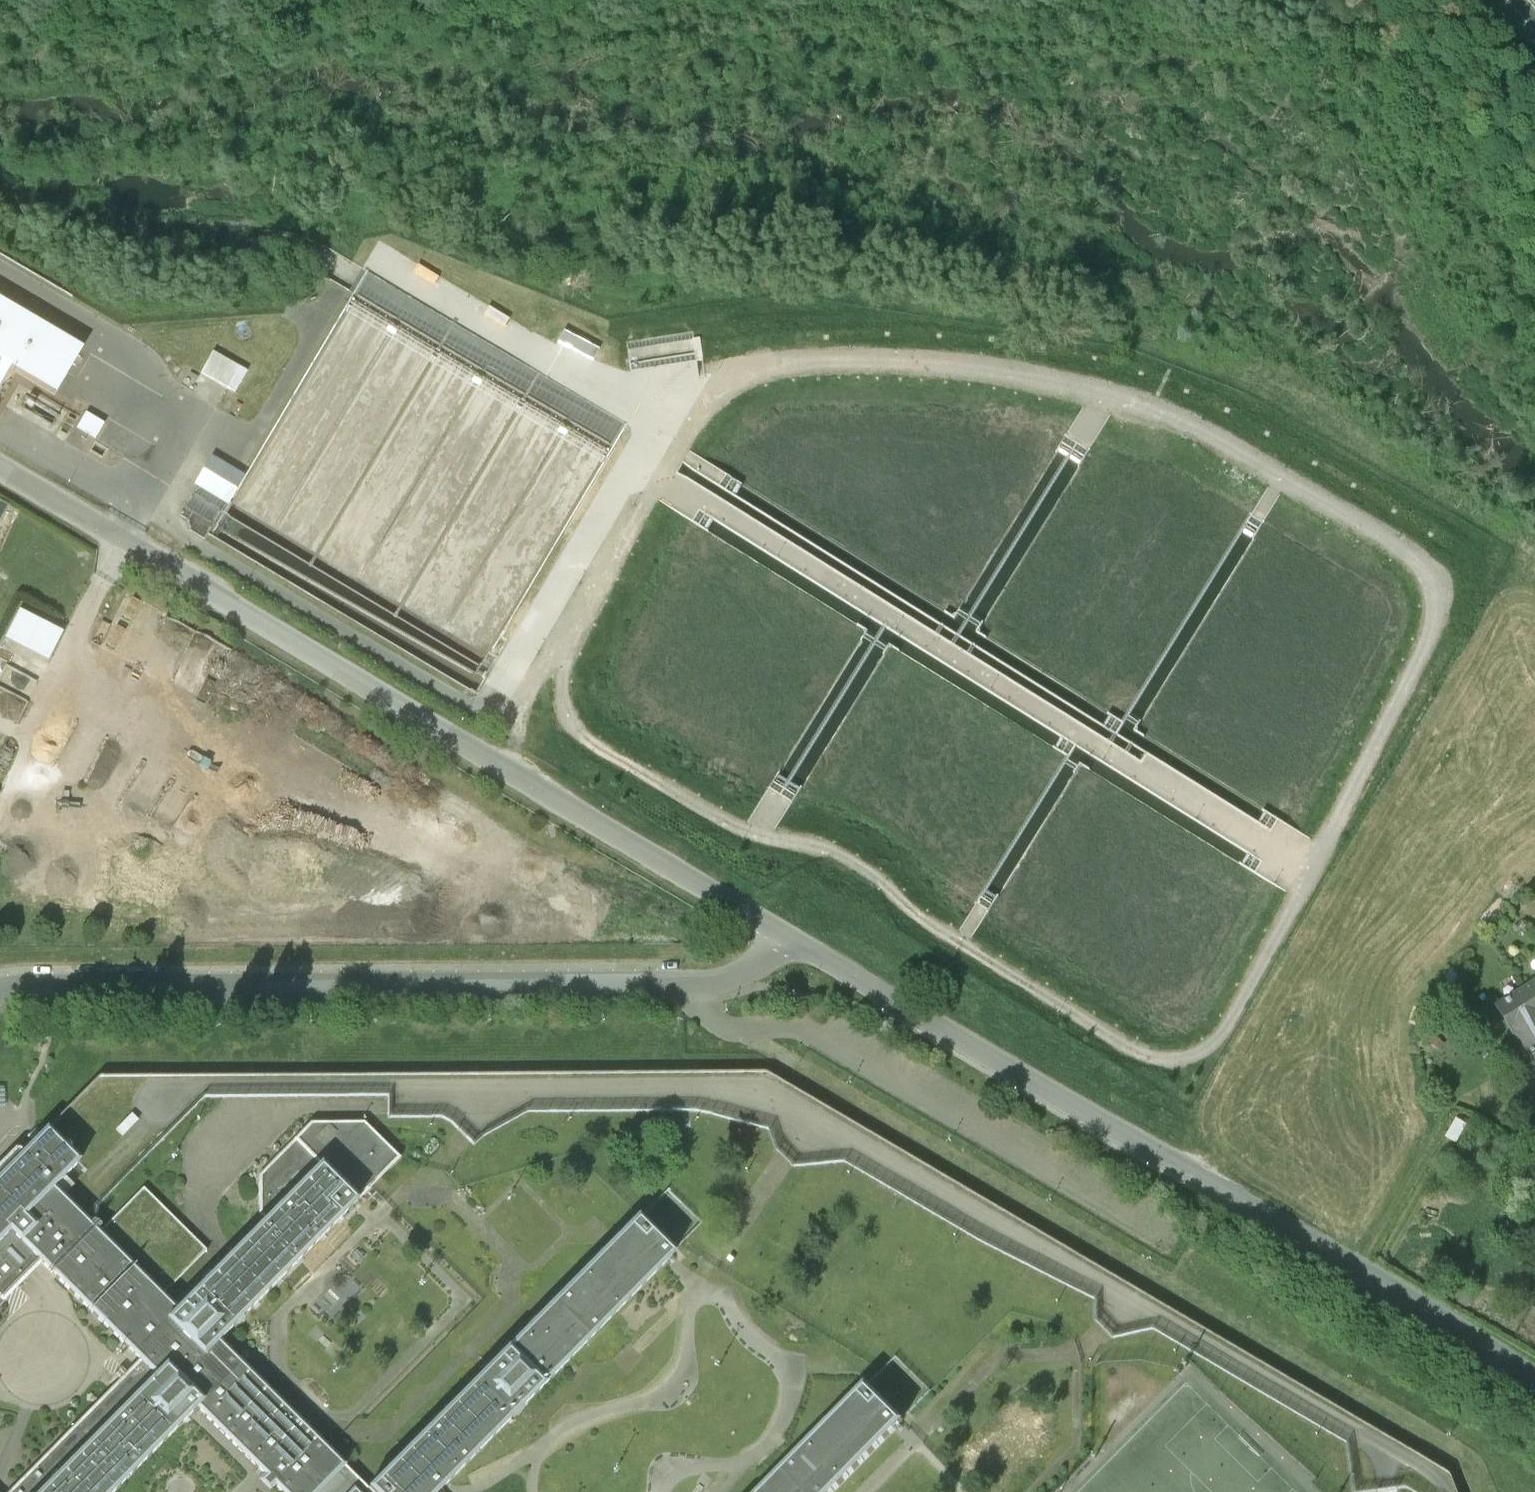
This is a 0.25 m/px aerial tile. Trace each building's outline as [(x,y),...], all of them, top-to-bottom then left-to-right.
[(0,305),(0,384),(9,369),(53,395),(79,352),(0,305)] [(563,333),(557,343),(592,362),(597,351),(563,333)] [(67,421),(98,438),(107,422),(76,404),(67,421)] [(242,479),(212,461),(198,484),(228,502),(242,479)] [(63,632),(20,610),(5,639),(48,661),(63,632)] [(0,683),(25,695),(33,678),(8,666),(0,683)] [(9,771),(0,767),(0,792),(9,771)] [(1497,1005),(1534,1069),(1534,982),(1497,1005)] [(447,1489),(672,1260),(678,1254),(640,1218),(521,1336),(486,1371),(369,1487),(336,1454),(221,1342),(355,1204),(373,1187),(399,1160),(365,1125),(310,1126),(260,1178),(261,1223),(216,1266),(142,1191),(101,1231),(87,1217),(58,1188),(83,1162),(60,1126),(0,1185),(0,1298),(3,1302),(5,1304),(10,1299),(34,1274),(41,1266),(52,1276),(127,1352),(136,1361),(124,1374),(11,1491),(118,1491),(193,1416),(196,1413),(198,1415),(257,1474),(275,1491),(444,1491),(447,1489)] [(905,1422),(869,1384),(763,1491),(836,1491),(905,1422)]
